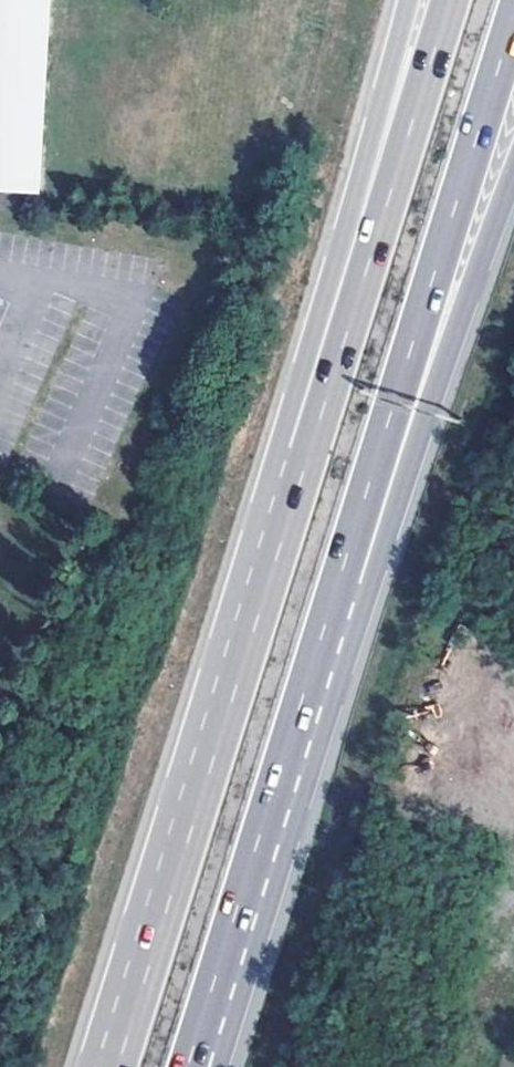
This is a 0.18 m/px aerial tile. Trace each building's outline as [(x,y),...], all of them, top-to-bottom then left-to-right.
[(35,202),(50,0),(0,0),(0,200),(35,202)]
